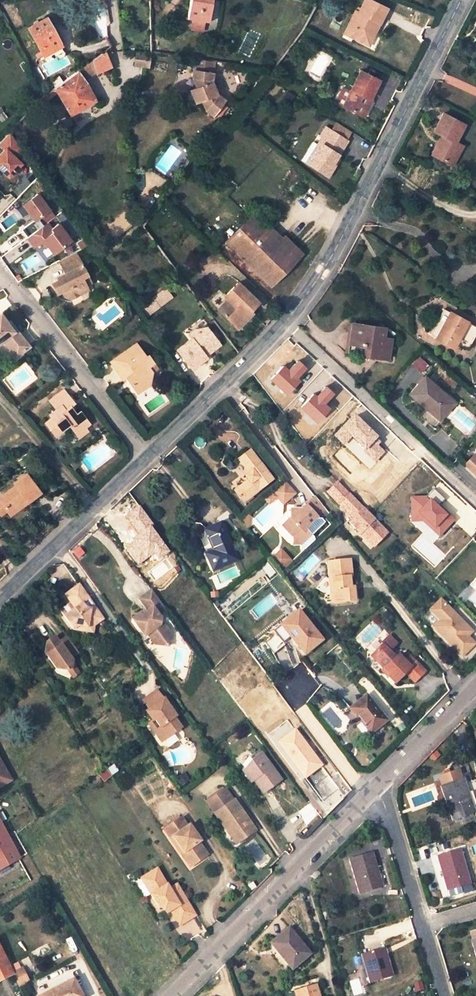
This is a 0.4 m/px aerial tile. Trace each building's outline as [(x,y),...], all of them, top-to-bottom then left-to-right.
[(187,19),(208,22),(212,0),(190,0),(187,19)] [(377,33),(389,8),(371,0),(366,0),(359,13),(356,11),(345,33),(364,43),(371,30),(377,33)] [(43,54),(60,45),(52,30),(46,18),(29,28),(43,54)] [(371,30),(364,43),(370,46),(377,33),(371,30)] [(111,66),(105,51),(54,88),(57,93),(70,114),(95,99),(86,83),(98,75),(97,73),(111,66)] [(152,55),(136,53),(134,67),(150,69),(152,55)] [(210,81),(213,61),(195,59),(193,78),(195,84),(196,87),(190,89),(196,103),(201,101),(205,110),(212,115),(224,100),(216,94),(210,81)] [(362,115),(370,99),(379,80),(360,71),(343,106),(362,115)] [(57,93),(54,88),(45,94),(39,101),(44,107),(48,103),(50,99),(57,93)] [(370,99),(362,115),(364,116),(372,100),(370,99)] [(442,136),(432,154),(449,163),(459,143),(456,142),(465,125),(444,113),(434,132),(442,136)] [(347,140),(353,132),(331,118),(326,127),(347,140)] [(309,164),(328,176),(334,167),(332,166),(336,158),(347,140),(326,127),(320,135),(322,136),(325,138),(309,164)] [(0,155),(0,170),(6,176),(19,164),(15,159),(23,151),(10,132),(0,142),(0,145),(5,150),(0,155)] [(322,136),(307,162),(309,164),(325,138),(322,136)] [(449,163),(453,165),(463,146),(459,143),(449,163)] [(23,228),(30,236),(50,222),(57,216),(39,193),(25,203),(36,218),(23,228)] [(252,215),(226,241),(270,285),(297,258),(252,215)] [(50,222),(30,236),(37,246),(46,239),(56,252),(74,239),(61,223),(54,228),(50,222)] [(80,250),(61,260),(67,273),(65,278),(60,280),(54,283),(59,293),(64,291),(66,296),(73,298),(81,294),(83,287),(88,285),(86,281),(92,279),(80,258),(83,257),(80,250)] [(249,309),(250,310),(258,302),(238,282),(224,296),(227,299),(218,308),(234,325),(249,309)] [(83,287),(81,294),(90,290),(88,285),(83,287)] [(168,290),(143,310),(148,317),(174,297),(168,290)] [(249,309),(234,325),(238,328),(253,313),(250,310),(249,309)] [(436,338),(453,348),(459,338),(470,344),(475,335),(475,326),(450,312),(436,338)] [(8,325),(0,315),(0,342),(3,340),(16,357),(29,347),(15,330),(10,334),(6,328),(9,326),(8,325)] [(15,330),(11,323),(8,325),(9,326),(6,328),(10,334),(15,330)] [(353,323),(348,353),(388,359),(391,338),(384,337),(385,328),(353,323)] [(191,339),(177,350),(193,369),(207,357),(204,353),(207,351),(208,352),(219,344),(206,327),(200,331),(195,329),(188,335),(191,339)] [(147,355),(137,343),(112,362),(126,380),(133,374),(138,380),(134,383),(141,392),(153,383),(154,371),(149,365),(156,360),(150,353),(147,355)] [(411,365),(423,373),(428,365),(417,357),(411,365)] [(149,365),(154,371),(160,366),(156,360),(149,365)] [(178,375),(182,372),(178,367),(174,370),(178,375)] [(427,406),(441,418),(455,402),(425,377),(410,394),(426,408),(427,406)] [(45,423),(55,436),(62,431),(60,430),(67,424),(76,434),(89,425),(80,413),(76,416),(69,407),(74,403),(63,391),(49,402),(55,410),(49,415),(51,418),(45,423)] [(243,502),(273,480),(250,450),(238,459),(248,473),(244,476),(247,481),(234,491),(243,502)] [(465,465),(475,475),(475,456),(474,455),(465,465)] [(7,510),(15,504),(18,508),(25,504),(23,501),(26,499),(28,501),(40,492),(27,475),(15,483),(16,486),(0,498),(0,501),(7,510)] [(294,493),(284,482),(268,496),(272,501),(278,496),(284,502),(294,493)] [(374,547),(389,533),(338,482),(328,493),(337,503),(342,498),(349,505),(345,510),(354,520),(349,524),(358,534),(360,532),(374,547)] [(329,513),(316,497),(302,509),(290,508),(291,519),(281,525),(291,536),(291,544),(301,543),(311,535),(306,528),(319,517),(323,517),(329,513)] [(337,503),(333,508),(349,524),(354,520),(345,510),(349,505),(342,498),(337,503)] [(15,504),(7,510),(10,514),(18,508),(15,504)] [(220,523),(204,530),(213,551),(206,554),(213,571),(238,560),(221,523),(220,523)] [(282,552),(272,560),(281,571),(290,562),(282,552)] [(332,592),(333,603),(356,600),(353,587),(348,587),(346,576),(352,576),(349,559),(328,562),(332,592)] [(78,584),(66,592),(71,599),(77,600),(76,606),(65,613),(74,626),(79,623),(87,625),(88,622),(95,624),(104,619),(85,593),(78,584)] [(141,613),(132,620),(144,636),(151,632),(157,640),(156,646),(169,647),(170,632),(165,626),(160,625),(161,620),(158,615),(165,610),(151,590),(139,599),(145,610),(147,612),(144,614),(141,613)] [(77,600),(71,599),(61,607),(65,613),(76,606),(77,600)] [(434,628),(463,656),(475,644),(468,636),(472,631),(440,600),(430,611),(441,621),(434,628)] [(304,655),(322,640),(297,611),(280,626),(292,640),(304,655)] [(74,626),(94,631),(95,624),(88,622),(87,625),(79,623),(74,626)] [(292,640),(280,626),(272,632),(275,635),(265,644),(274,655),(292,640)] [(151,632),(144,636),(152,645),(156,646),(157,640),(151,632)] [(76,664),(71,658),(73,656),(62,639),(59,641),(55,634),(47,640),(44,650),(57,668),(68,669),(76,664)] [(73,656),(79,653),(67,635),(62,639),(73,656)] [(390,638),(376,652),(376,661),(385,670),(391,676),(389,678),(397,685),(408,674),(416,682),(427,672),(410,656),(405,661),(398,655),(396,658),(392,654),(400,646),(390,638)] [(161,727),(156,734),(162,742),(181,728),(174,718),(176,717),(158,691),(145,701),(149,708),(146,711),(153,721),(155,719),(161,727)] [(366,695),(349,708),(371,734),(387,720),(366,695)] [(153,721),(149,724),(156,734),(161,727),(155,719),(153,721)] [(302,781),(322,766),(294,728),(274,743),(302,781)] [(248,772),(254,781),(264,795),(282,782),(262,754),(254,761),(248,772)] [(10,782),(0,765),(0,788),(10,782)] [(435,773),(440,787),(463,779),(458,765),(435,773)] [(254,781),(248,772),(244,774),(251,783),(254,781)] [(463,779),(440,787),(452,820),(475,812),(463,779)] [(230,828),(240,843),(256,831),(226,790),(207,803),(226,830),(230,828)] [(184,852),(181,853),(191,867),(208,855),(199,842),(201,841),(190,826),(188,827),(182,818),(165,830),(172,840),(174,838),(184,852)] [(0,823),(0,870),(16,861),(10,851),(14,849),(0,823)] [(226,830),(237,845),(240,843),(230,828),(226,830)] [(174,838),(172,840),(181,853),(184,852),(174,838)] [(14,849),(10,851),(16,861),(20,859),(14,849)] [(447,890),(469,883),(459,850),(436,856),(439,864),(445,862),(447,868),(441,870),(447,890)] [(374,861),(371,853),(349,860),(359,893),(381,886),(376,868),(371,869),(369,862),(374,861)] [(153,895),(149,897),(157,909),(161,910),(166,907),(170,913),(178,926),(197,915),(178,885),(168,890),(157,871),(143,879),(153,895)] [(143,879),(139,881),(149,897),(153,895),(143,879)] [(161,910),(165,916),(170,913),(166,907),(161,910)] [(288,929),(273,942),(283,953),(281,955),(292,967),(309,953),(288,929)] [(13,974),(0,949),(0,980),(13,974)] [(379,950),(361,956),(370,982),(391,976),(386,956),(381,957),(379,950)] [(21,970),(13,974),(19,985),(27,981),(21,970)] [(73,982),(43,995),(80,995),(73,982)] [(294,991),(296,995),(319,995),(315,984),(294,991)]
